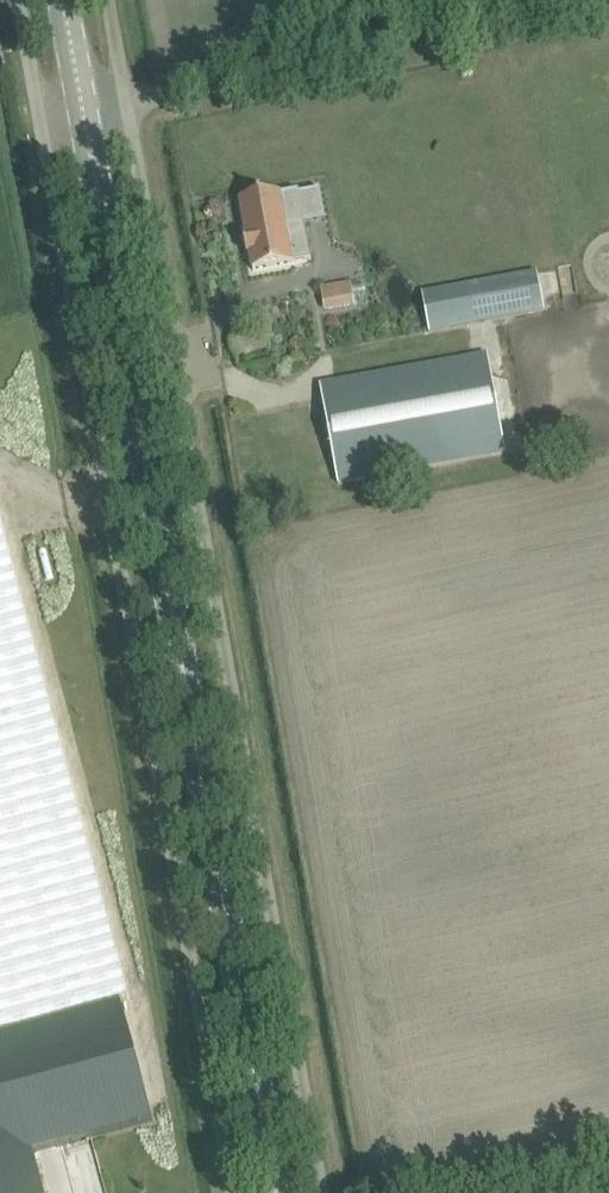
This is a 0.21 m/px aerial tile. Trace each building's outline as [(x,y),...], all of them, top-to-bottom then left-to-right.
[(279,193),(240,200),(247,237),(244,238),(247,254),(250,254),(253,270),(292,263),(311,259),(299,190),(279,193)] [(422,293),(430,334),(544,313),(536,272),(422,293)] [(322,287),(326,311),(355,306),(351,282),(322,287)] [(320,385),(338,484),(507,453),(489,354),(320,385)] [(31,1155),(153,1121),(122,1008),(121,1002),(128,1000),(0,525),(0,1192),(41,1192),(31,1155)]
